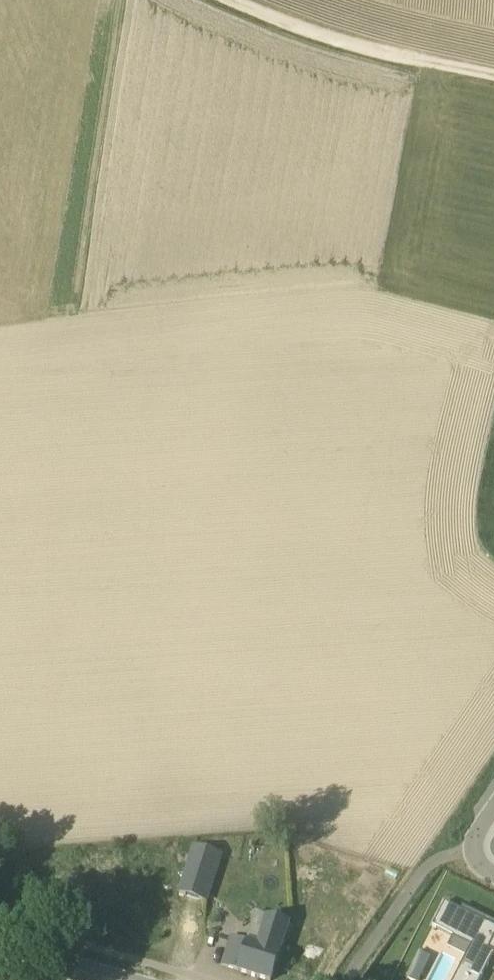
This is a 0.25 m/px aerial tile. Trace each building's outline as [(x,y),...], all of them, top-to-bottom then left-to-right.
[(192,845),(177,894),(207,904),(222,854),(192,845)] [(434,926),(472,945),(464,962),(454,979),(481,979),(493,955),(493,927),(485,922),(487,919),(467,909),(465,912),(446,902),(438,917),(434,926)] [(285,939),(263,932),(260,941),(254,939),(253,945),(239,941),(241,935),(233,933),(232,939),(223,966),(238,971),(238,972),(264,979),(272,979),(285,939)]
